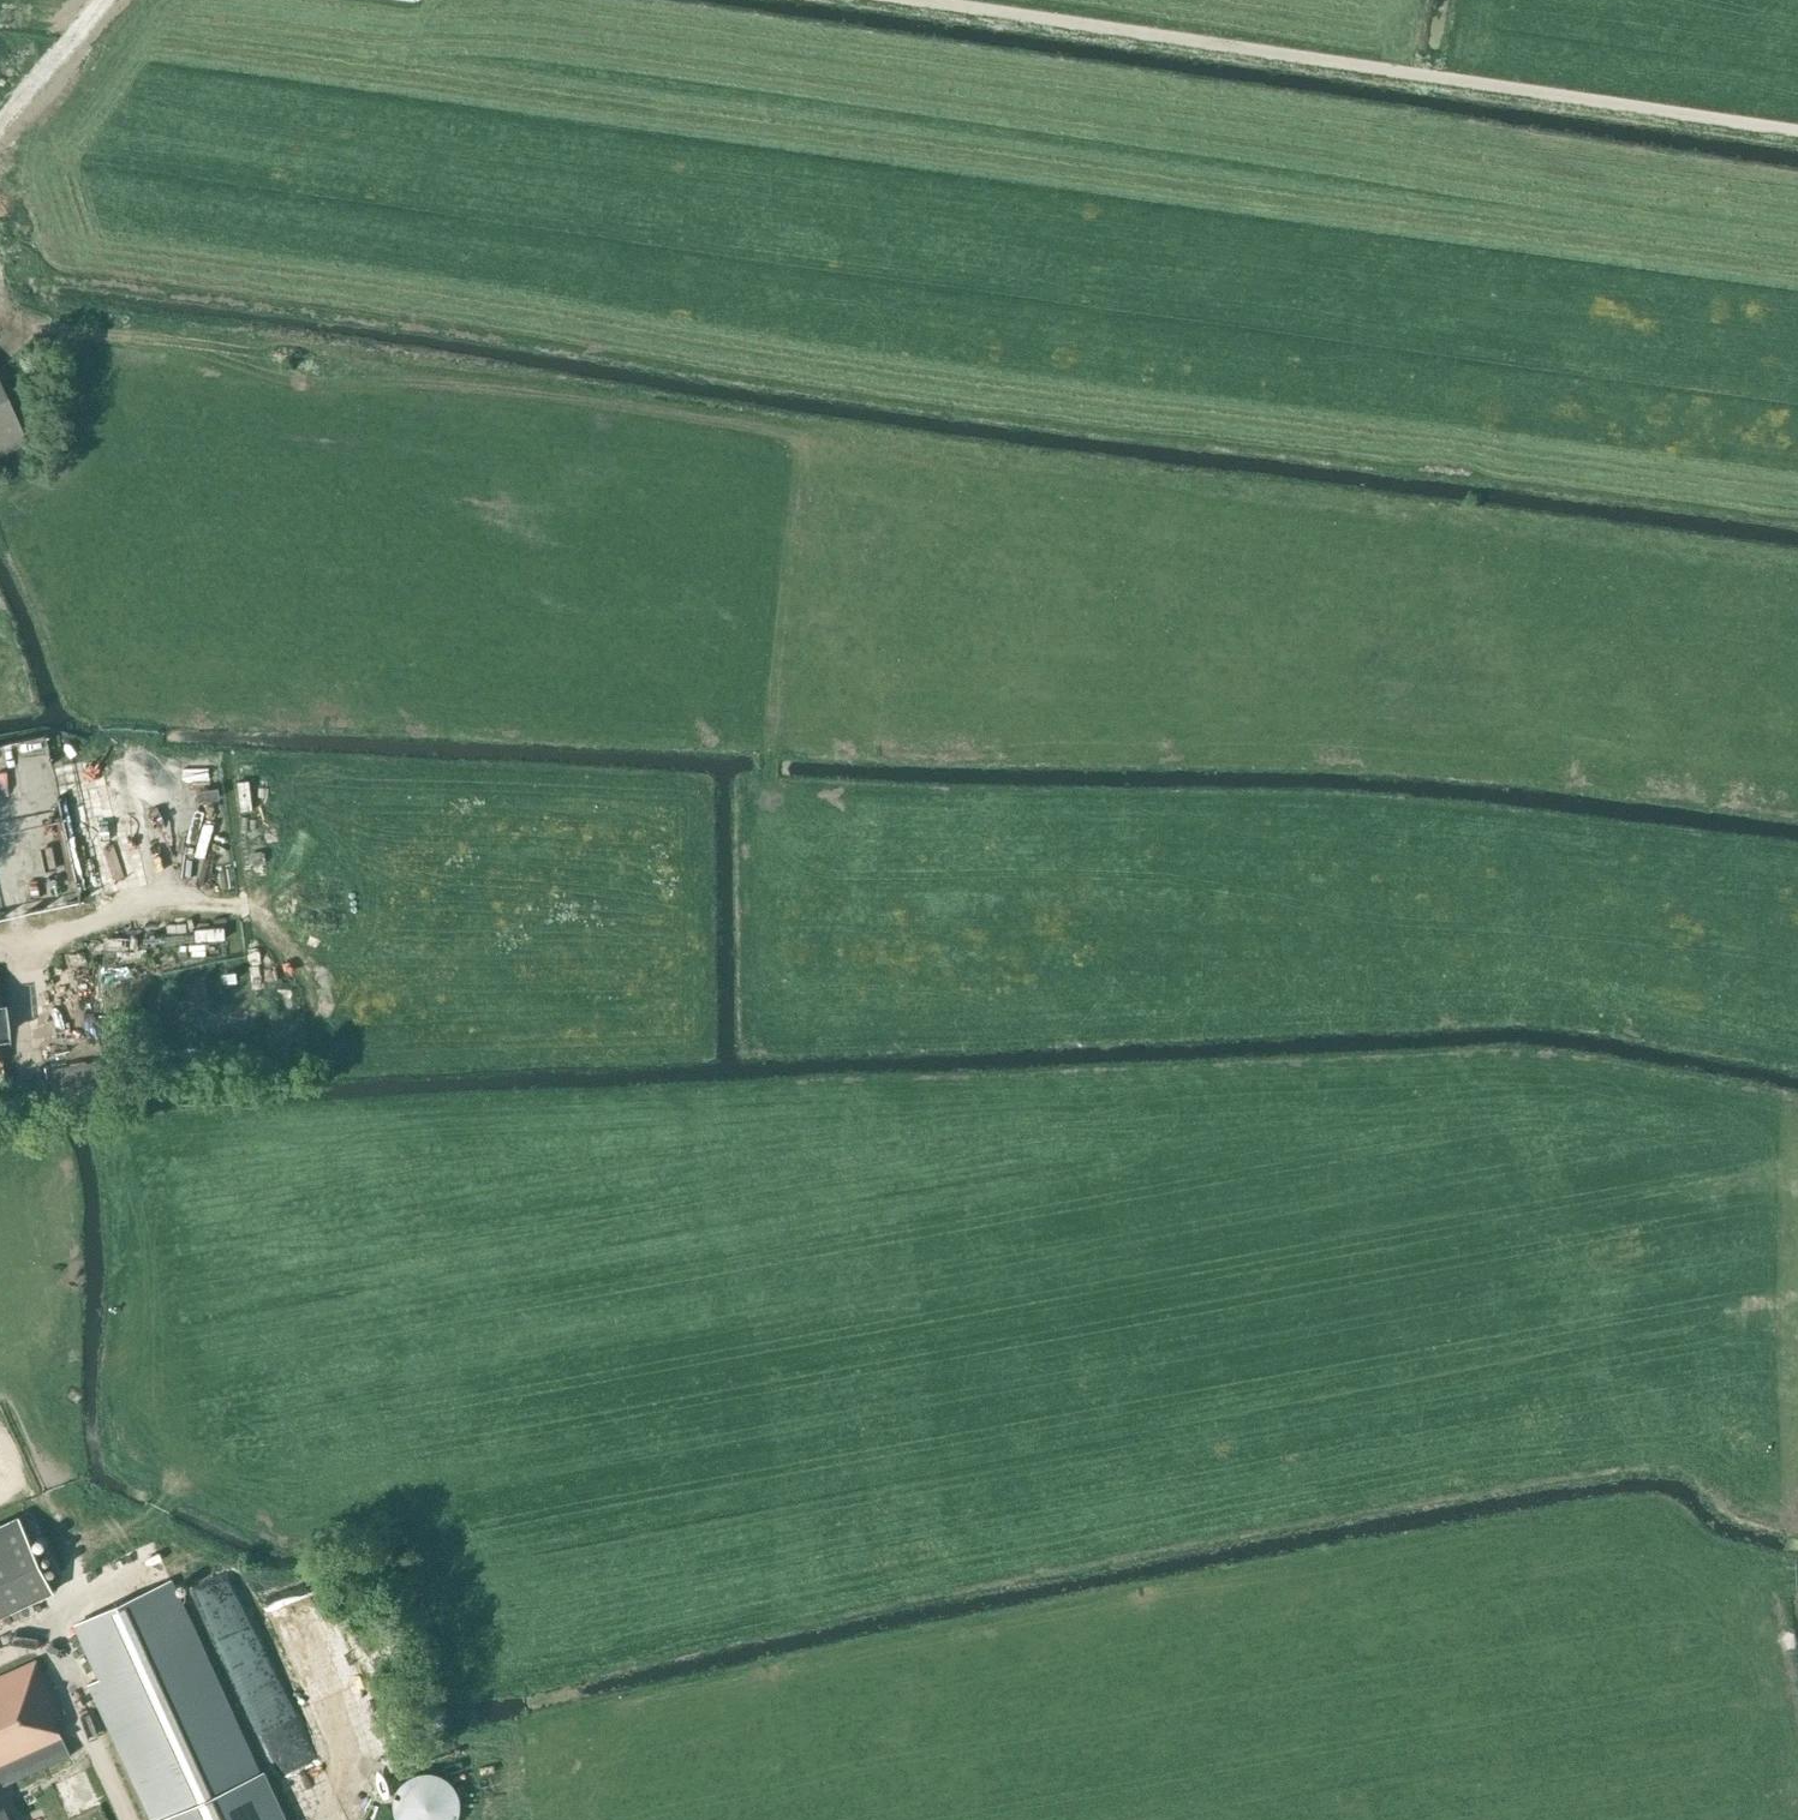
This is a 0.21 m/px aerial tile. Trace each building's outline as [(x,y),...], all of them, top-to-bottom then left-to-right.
[(26,444),(0,388),(0,456),(26,444)] [(82,901),(49,731),(0,741),(0,917),(82,901)] [(227,919),(199,921),(200,937),(228,934),(227,919)] [(51,1065),(56,1100),(113,1092),(108,1057),(51,1065)] [(19,1515),(0,1524),(0,1617),(55,1592),(19,1515)] [(261,1642),(236,1579),(199,1594),(224,1657),(261,1642)] [(259,1771),(172,1581),(64,1630),(151,1819),(288,1819),(264,1769),(259,1771)] [(271,1592),(293,1676),(326,1668),(305,1584),(271,1592)] [(53,1719),(61,1715),(36,1660),(0,1677),(0,1785),(69,1751),(66,1746),(53,1719)] [(394,1817),(395,1819),(457,1819),(459,1816),(460,1805),(458,1795),(453,1786),(445,1778),(436,1774),(425,1772),(415,1774),(405,1779),(398,1787),(393,1796),(392,1807),(394,1817)] [(0,1787),(0,1819),(15,1819),(0,1787)]
